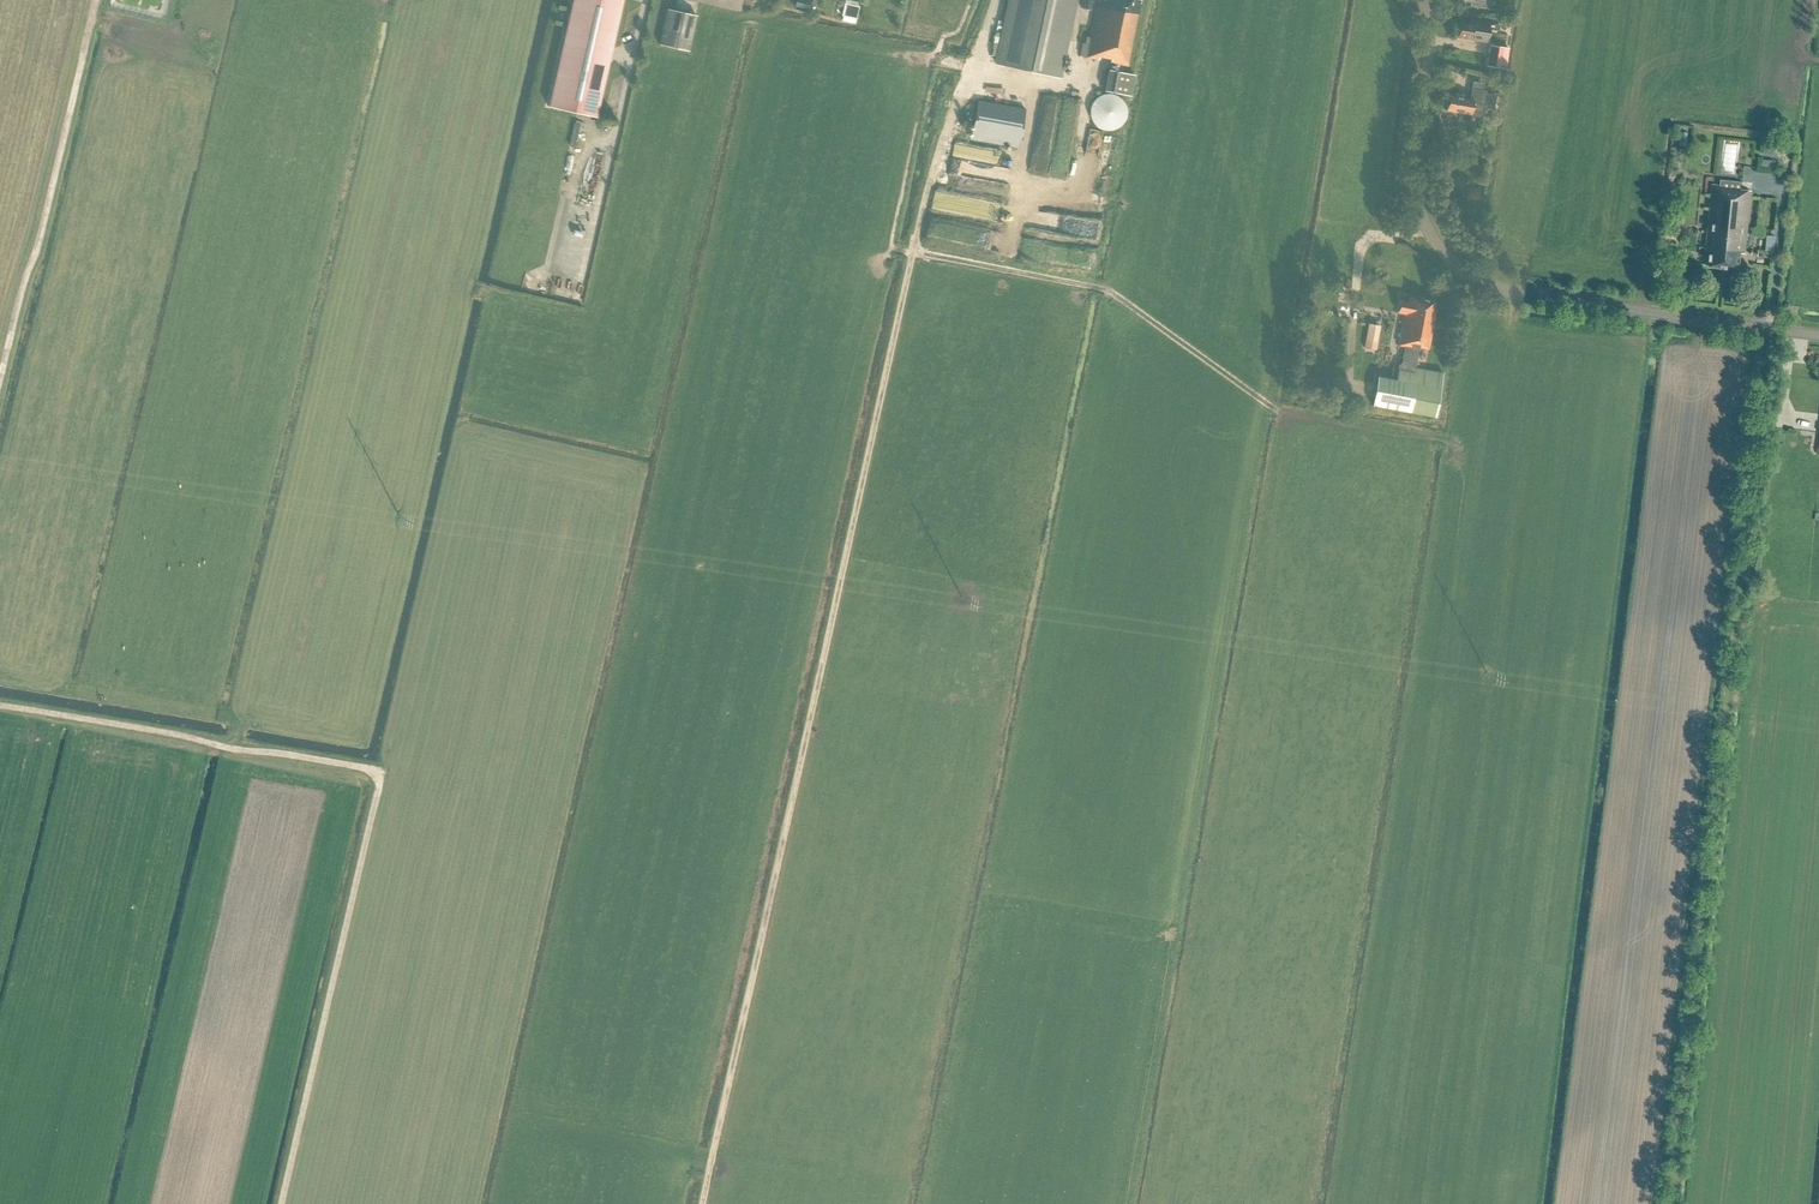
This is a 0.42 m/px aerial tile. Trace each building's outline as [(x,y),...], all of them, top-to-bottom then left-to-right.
[(622,0),(572,0),(548,106),(596,117),(622,0)] [(852,0),(844,0),(841,15),(843,16),(842,20),(855,23),(860,2),(852,0)] [(995,64),(1058,77),(1074,0),(1008,0),(995,64)] [(1092,0),(1083,0),(1081,7),(1090,9),(1092,0)] [(1099,1),(1098,0),(1086,57),(1090,58),(1089,61),(1092,62),(1093,59),(1098,60),(1099,57),(1110,59),(1110,62),(1127,66),(1140,0),(1100,0),(1099,1)] [(1490,8),(1492,0),(1464,0),(1471,1),(1470,9),(1481,11),(1482,7),(1490,8)] [(688,51),(696,15),(667,8),(659,44),(688,51)] [(1499,31),(1500,25),(1477,21),(1476,25),(1460,22),(1457,37),(1476,40),(1485,41),(1487,29),(1499,31)] [(1499,67),(1503,47),(1490,45),(1486,65),(1499,67)] [(1486,65),(1485,73),(1501,76),(1502,68),(1499,67),(1486,65)] [(1134,74),(1107,69),(1103,91),(1130,96),(1134,74)] [(1484,83),(1472,81),(1469,99),(1448,95),(1445,110),(1460,112),(1459,120),(1469,122),(1470,115),(1480,117),(1481,112),(1482,112),(1483,107),(1493,109),(1495,94),(1485,93),(1485,91),(1483,90),(1484,83)] [(1102,131),(1116,130),(1127,119),(1126,105),(1116,94),(1102,94),(1090,104),(1090,119),(1102,131)] [(1018,146),(1025,108),(978,99),(971,137),(1018,146)] [(1766,151),(1776,151),(1776,139),(1767,138),(1766,151)] [(1774,160),(1761,158),(1760,165),(1774,167),(1774,160)] [(1740,189),(1741,181),(1720,179),(1720,185),(1712,184),(1705,248),(1710,249),(1708,265),(1738,269),(1740,249),(1744,249),(1751,190),(1740,189)] [(1774,251),(1775,235),(1766,234),(1765,250),(1774,251)] [(1431,314),(1434,301),(1410,296),(1409,302),(1399,300),(1397,312),(1404,314),(1398,345),(1406,346),(1403,365),(1398,364),(1396,380),(1377,376),(1372,405),(1435,416),(1443,373),(1415,368),(1419,347),(1428,348),(1434,315),(1431,314)] [(1380,325),(1368,323),(1364,347),(1376,349),(1380,325)]
